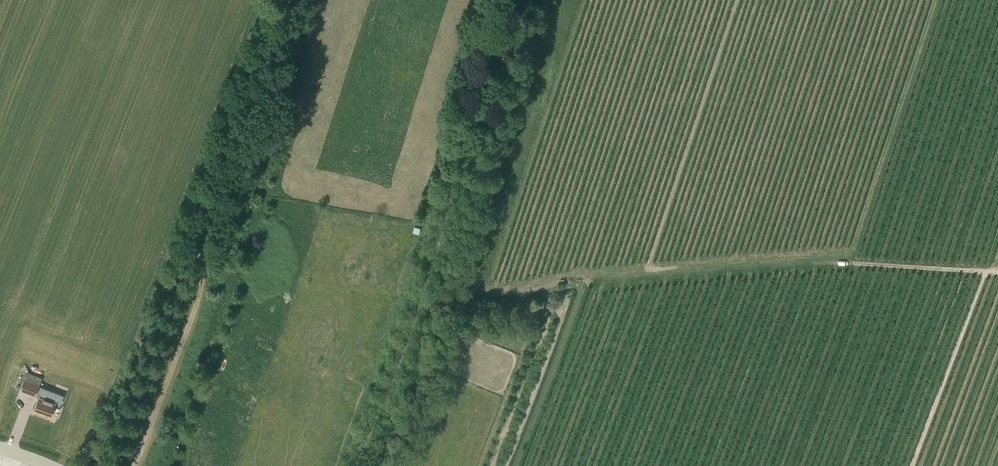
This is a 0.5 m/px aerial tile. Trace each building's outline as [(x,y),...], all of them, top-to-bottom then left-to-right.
[(27,371),(23,379),(20,388),(39,396),(34,410),(50,416),(56,402),(48,399),(50,393),(44,391),(49,380),(27,371)]
